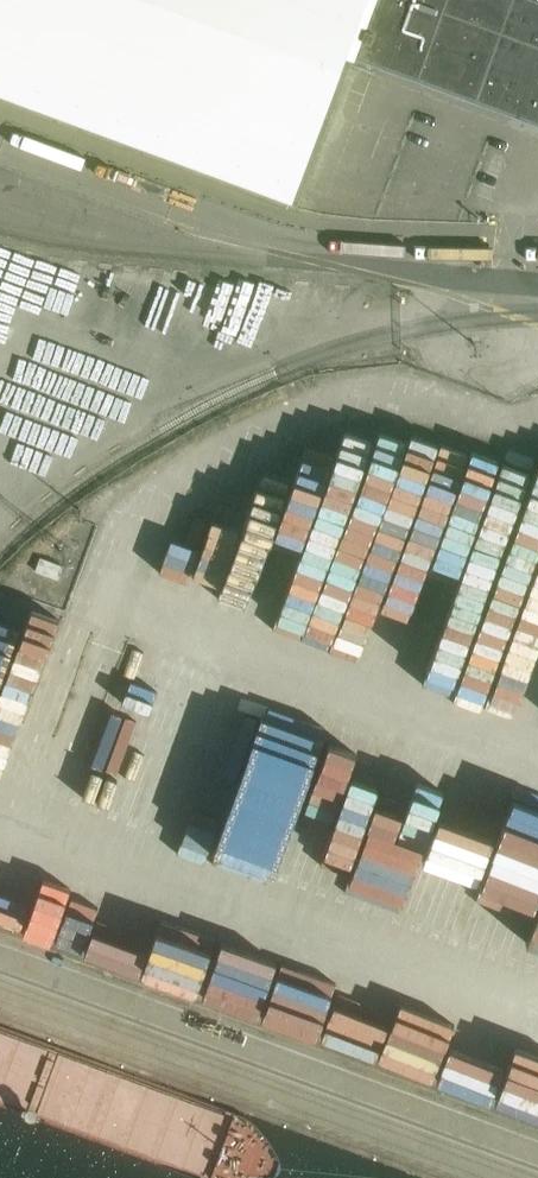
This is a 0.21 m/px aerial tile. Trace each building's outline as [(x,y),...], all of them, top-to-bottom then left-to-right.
[(301,197),(354,55),(374,0),(0,0),(0,86),(301,197)] [(354,55),(398,71),(518,115),(537,123),(537,0),(374,0),(354,55)] [(81,272),(26,255),(0,338),(0,406),(35,417),(81,272)]
